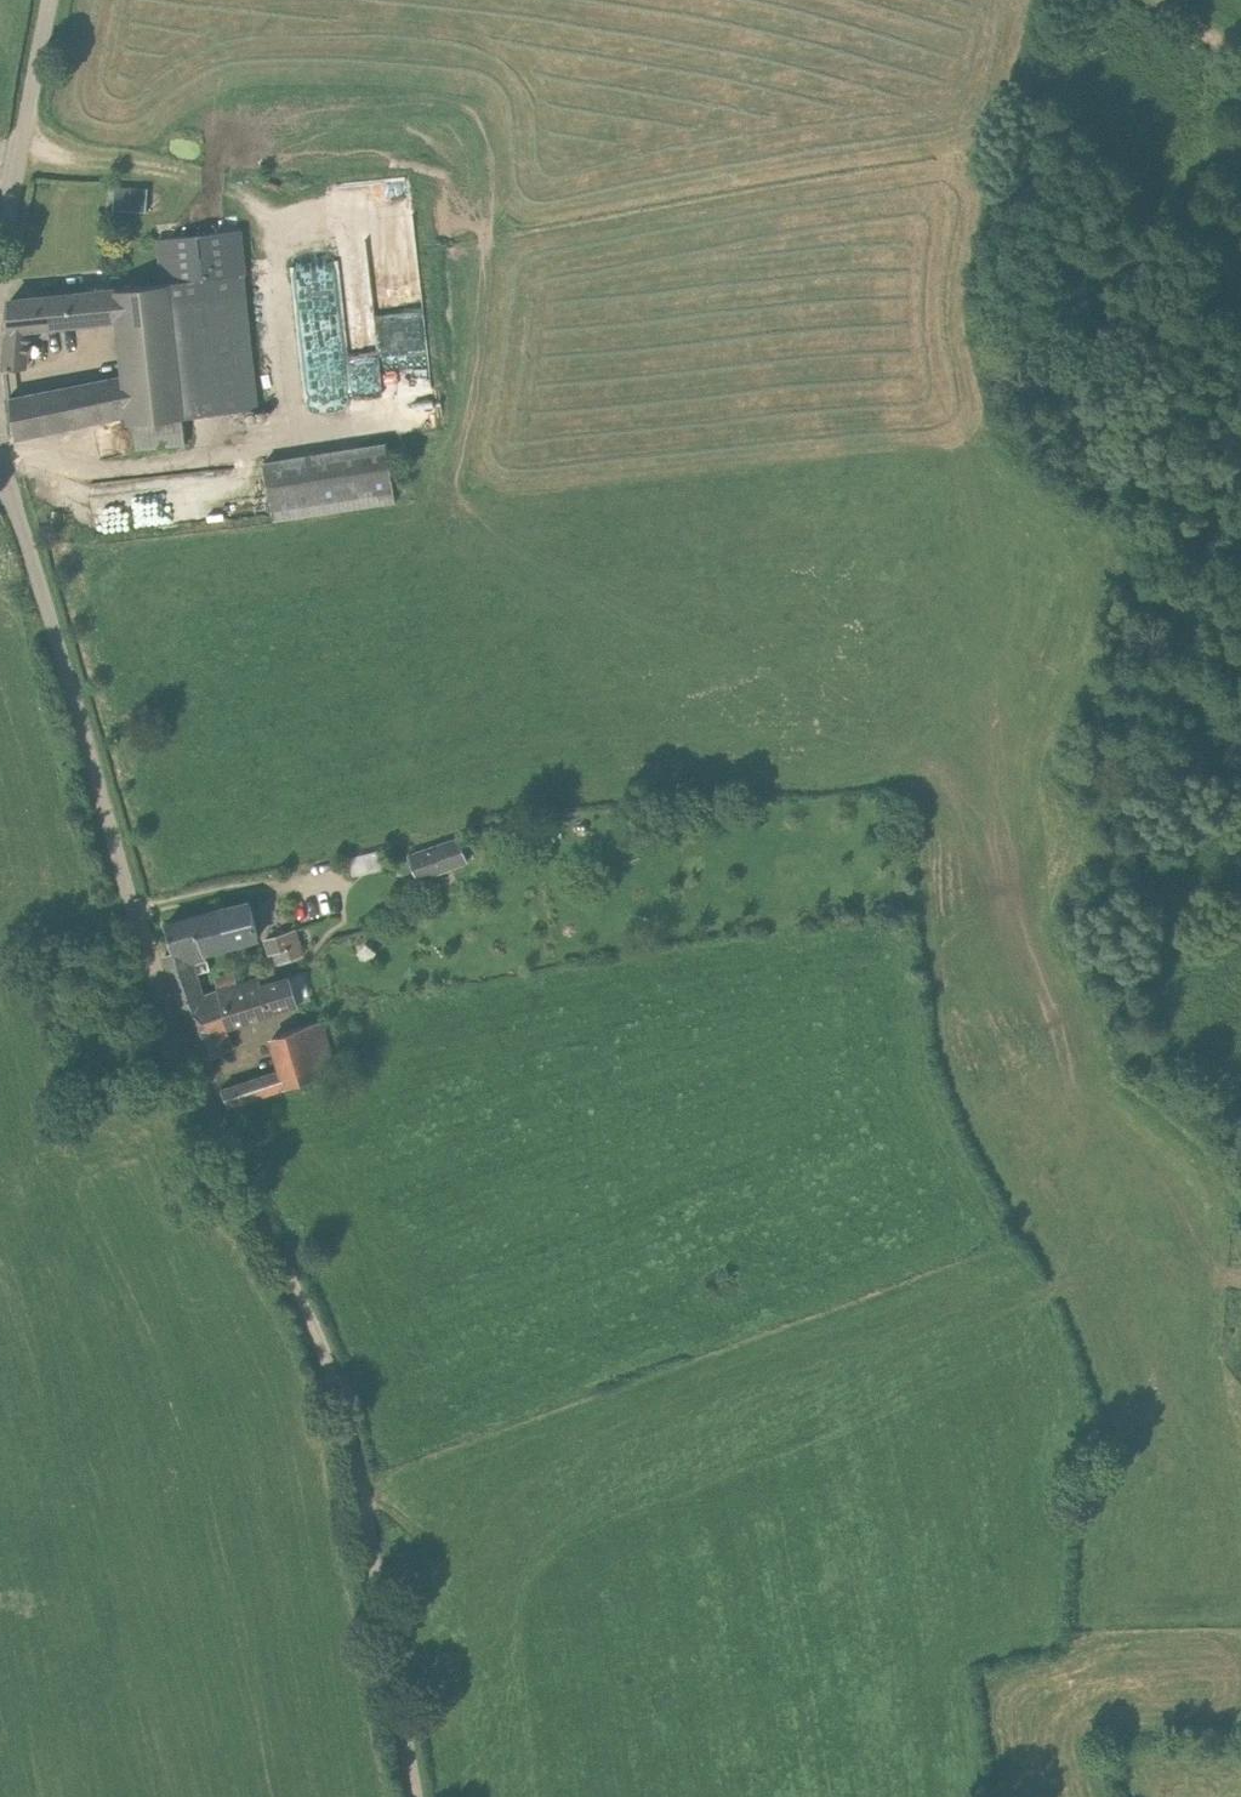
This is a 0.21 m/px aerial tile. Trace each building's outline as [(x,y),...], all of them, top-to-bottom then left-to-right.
[(144,211),(146,190),(116,187),(114,208),(144,211)] [(181,417),(258,409),(236,231),(160,239),(166,284),(11,300),(9,301),(8,303),(2,368),(3,369),(4,370),(28,368),(33,328),(117,320),(122,378),(127,377),(131,415),(127,416),(128,423),(134,423),(137,449),(184,443),(181,417)] [(341,259),(299,263),(314,412),(355,408),(353,394),(388,391),(385,365),(432,361),(425,287),(410,289),(413,318),(380,321),(380,328),(348,331),(341,259)] [(14,436),(127,416),(131,415),(127,377),(122,378),(10,400),(14,436)] [(265,463),(276,520),(395,501),(385,444),(265,463)] [(458,839),(410,855),(419,879),(465,862),(458,839)] [(364,853),(369,872),(386,867),(381,849),(364,853)] [(217,909),(229,948),(258,939),(247,899),(217,909)] [(225,1029),(231,1027),(219,989),(204,994),(198,974),(210,970),(205,955),(229,948),(217,909),(165,925),(174,952),(166,954),(182,1007),(183,1010),(206,1058),(233,1048),(225,1029)] [(295,930),(264,940),(268,954),(273,952),(277,963),(303,954),(295,930)] [(215,978),(219,989),(236,983),(232,972),(215,978)] [(219,989),(231,1027),(296,1005),(288,977),(260,985),(257,977),(240,982),(236,983),(219,989)] [(279,1070),(285,1088),(337,1071),(323,1022),(270,1040),(279,1070)] [(252,1099),(285,1088),(279,1070),(244,1082),(221,1090),(229,1106),(252,1099)]
